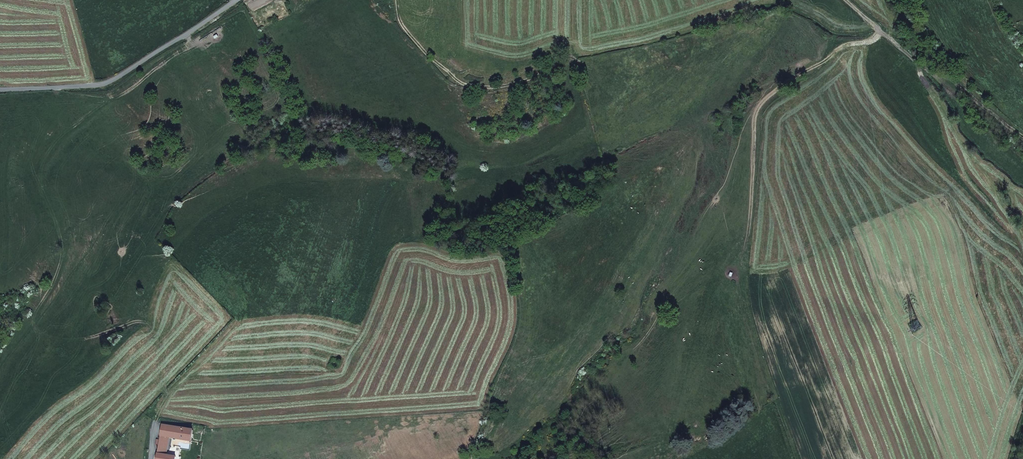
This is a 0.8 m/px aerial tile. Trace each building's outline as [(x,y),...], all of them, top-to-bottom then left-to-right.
[(194,429),(163,427),(161,438),(171,439),(180,440),(192,441),(194,429)] [(159,450),(158,455),(168,457),(171,439),(161,438),(160,441),(159,450)]
